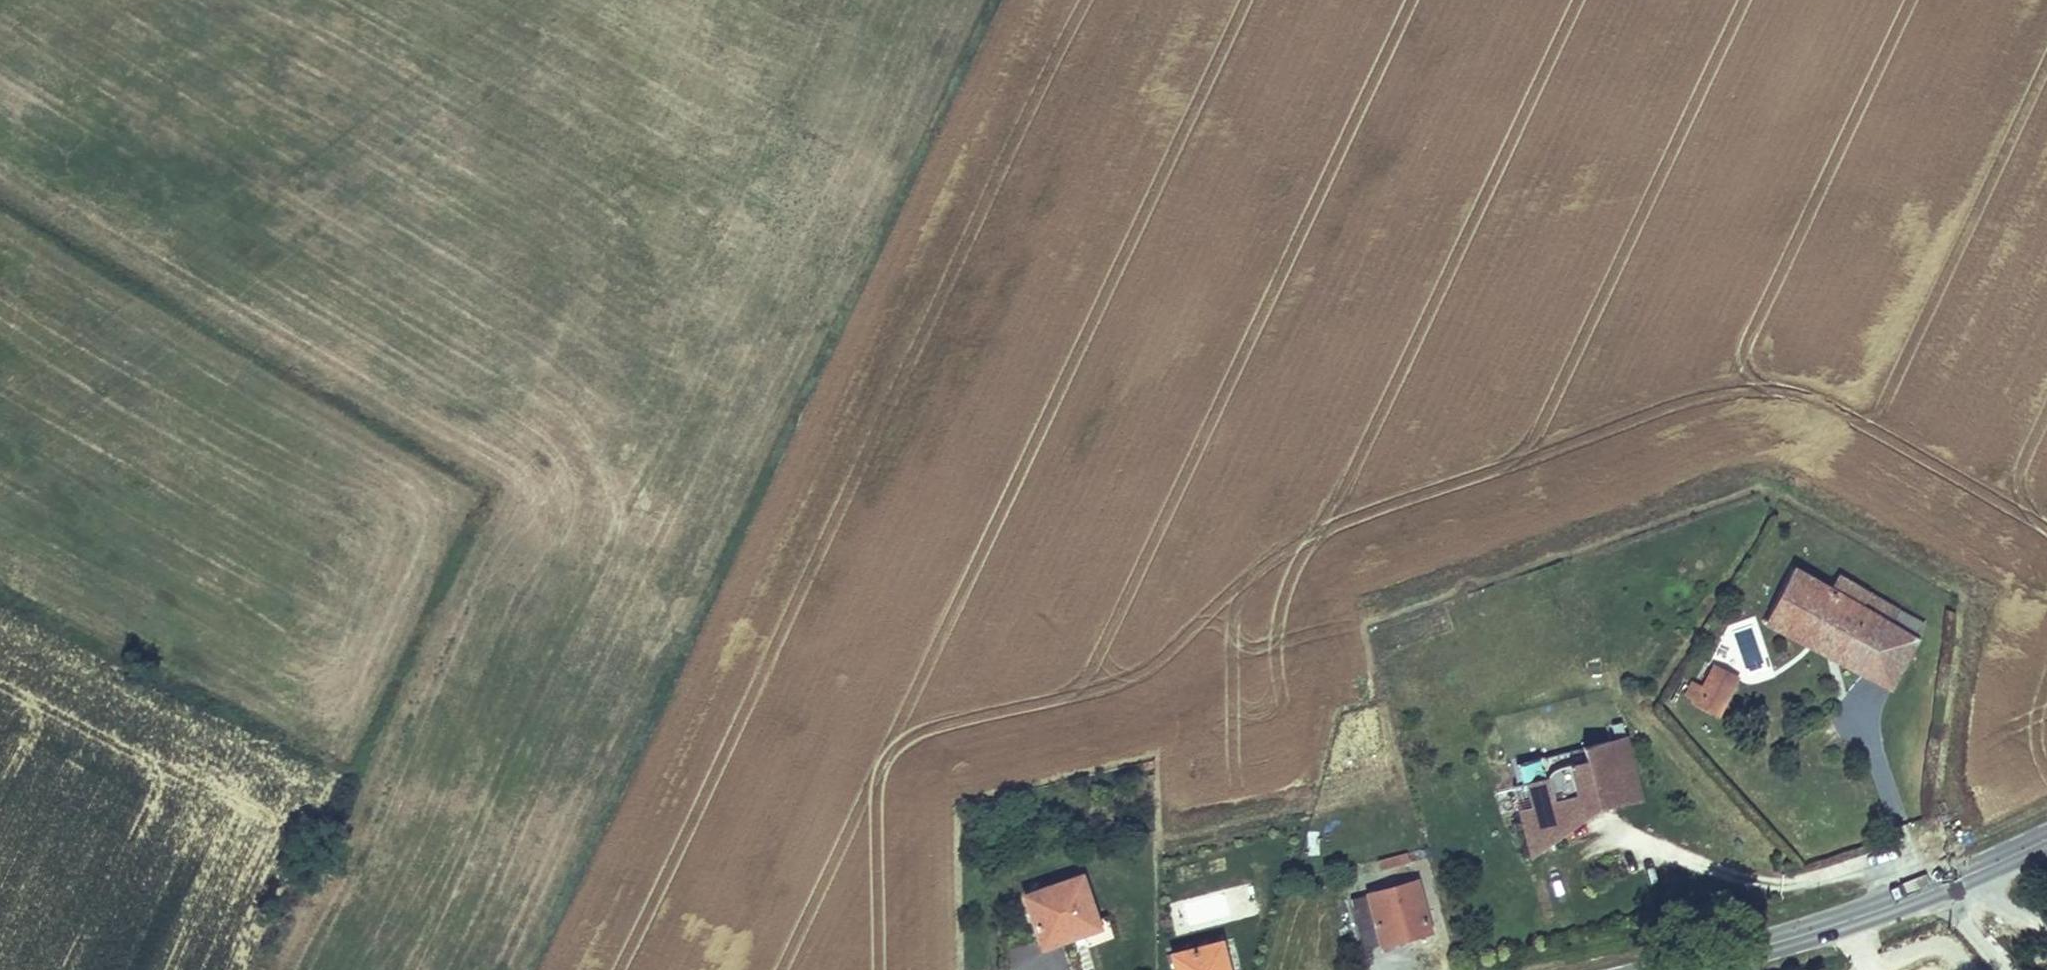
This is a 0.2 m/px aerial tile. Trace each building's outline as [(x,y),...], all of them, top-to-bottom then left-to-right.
[(1855,610),(1787,572),(1762,619),(1792,634),(1802,616),(1850,643),(1842,660),(1864,674),(1889,627),(1855,610)] [(1920,623),(1865,590),(1855,610),(1889,627),(1864,674),(1888,686),(1920,623)] [(1850,643),(1802,616),(1792,634),(1842,660),(1850,643)] [(1731,657),(1719,651),(1703,683),(1695,699),(1692,705),(1713,715),(1726,693),(1715,688),(1726,667),(1731,657)] [(1737,672),(1726,667),(1715,688),(1726,693),(1737,672)] [(1703,683),(1693,678),(1684,694),(1695,699),(1703,683)] [(1531,861),(1599,809),(1640,799),(1622,728),(1612,731),(1616,746),(1517,770),(1521,789),(1513,791),(1531,861)] [(1083,866),(1021,887),(1041,944),(1103,922),(1083,866)] [(1420,879),(1351,896),(1364,945),(1432,928),(1420,879)] [(1168,946),(1174,969),(1233,969),(1223,932),(1168,946)]
